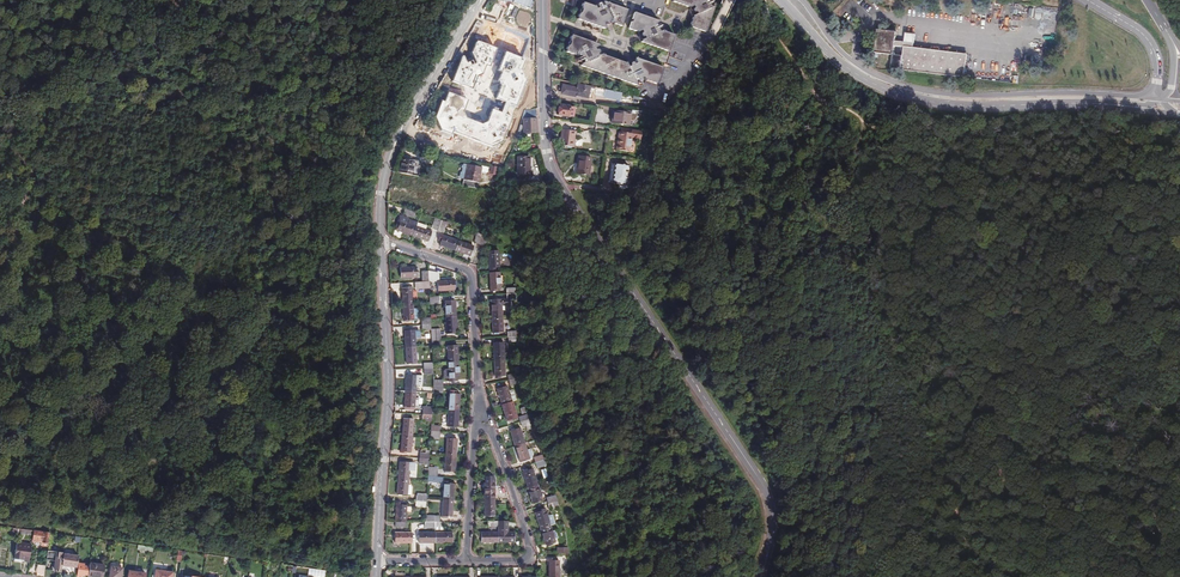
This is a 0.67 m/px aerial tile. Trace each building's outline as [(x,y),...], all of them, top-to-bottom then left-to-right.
[(675,0),(692,7),(695,5),(697,7),(695,9),(695,11),(697,12),(699,12),(699,13),(695,15),(696,17),(693,26),(709,32),(718,8),(718,5),(715,6),(714,4),(717,2),(717,0),(675,0)] [(630,9),(608,1),(605,3),(606,4),(605,5),(604,3),(600,6),(600,7),(599,7),(597,4),(595,5),(585,1),(583,6),(583,8),(583,11),(580,13),(579,18),(606,28),(608,27),(605,22),(607,22),(609,24),(611,23),(612,19),(613,19),(615,23),(617,23),(624,26),(630,9)] [(637,12),(631,28),(638,31),(638,32),(642,30),(643,32),(642,35),(644,36),(646,36),(647,38),(643,39),(644,41),(671,52),(676,35),(666,31),(665,29),(662,30),(661,29),(665,26),(665,24),(664,23),(660,24),(659,22),(662,21),(661,20),(637,12)] [(895,54),(898,32),(879,29),(877,52),(895,54)] [(600,44),(573,34),(571,38),(571,42),(569,46),(568,46),(566,50),(578,55),(581,55),(582,56),(579,57),(579,60),(580,61),(584,61),(585,63),(582,64),(583,66),(636,85),(639,85),(637,81),(638,81),(640,84),(643,84),(645,81),(643,79),(645,78),(646,81),(648,80),(659,84),(665,67),(638,57),(636,58),(638,63),(637,63),(635,61),(633,62),(632,62),(632,65),(631,66),(628,61),(626,63),(606,55),(605,53),(600,55),(600,54),(600,51),(600,50),(597,48),(597,47),(601,45),(600,44)] [(482,41),(477,39),(473,50),(472,50),(473,53),(471,54),(469,51),(468,50),(466,51),(465,53),(466,56),(464,56),(463,55),(461,56),(452,80),(469,87),(473,77),(471,73),(473,72),(475,73),(477,73),(478,72),(478,70),(479,69),(481,74),(484,73),(494,46),(489,44),(487,45),(483,43),(482,41)] [(965,78),(968,54),(905,46),(902,69),(965,78)] [(514,54),(509,52),(499,79),(500,81),(504,79),(505,80),(503,81),(504,84),(507,85),(507,87),(502,89),(503,91),(492,119),(491,119),(492,125),(485,128),(483,123),(481,123),(466,118),(465,116),(460,118),(459,117),(460,116),(461,113),(459,111),(457,111),(456,110),(462,108),(461,107),(464,98),(448,91),(438,117),(438,118),(441,117),(442,119),(439,120),(439,122),(440,123),(442,124),(444,123),(445,125),(442,126),(443,128),(490,147),(493,146),(492,143),(493,143),(495,145),(497,146),(499,144),(499,143),(498,141),(500,141),(501,143),(502,143),(517,105),(527,80),(526,79),(523,80),(522,78),(525,77),(525,74),(523,73),(521,74),(519,72),(522,71),(522,70),(526,59),(522,57),(519,58),(515,55),(514,54)] [(576,68),(567,65),(564,74),(572,77),(576,68)] [(590,101),(591,88),(584,87),(583,90),(577,89),(577,87),(566,85),(565,94),(582,97),(581,100),(590,101)] [(601,90),(591,88),(590,101),(598,102),(599,95),(601,95),(601,90)] [(603,97),(618,100),(619,92),(605,89),(603,97)] [(569,116),(570,106),(560,105),(558,114),(569,116)] [(637,116),(641,116),(642,112),(625,110),(625,114),(615,113),(613,123),(631,126),(632,121),(636,121),(637,116)] [(638,122),(641,116),(637,116),(636,121),(632,121),(631,126),(635,126),(637,124),(636,123),(638,122)] [(524,133),(537,132),(537,118),(523,119),(524,133)] [(576,131),(563,129),(561,135),(563,136),(562,145),(572,147),(573,137),(575,137),(576,131)] [(643,139),(644,131),(634,130),(634,133),(623,132),(621,132),(621,137),(622,137),(622,141),(620,141),(619,150),(632,152),(634,139),(643,139)] [(593,158),(581,156),(579,168),(576,167),(575,174),(591,176),(593,158)] [(533,157),(518,158),(518,175),(529,175),(529,168),(533,168),(533,157)] [(401,158),(398,172),(411,174),(413,160),(401,158)] [(630,165),(616,163),(613,182),(627,184),(630,165)] [(461,185),(476,188),(481,167),(467,164),(463,181),(462,181),(461,185)] [(502,169),(498,169),(497,173),(494,172),(494,176),(495,178),(497,178),(497,179),(500,179),(502,169)] [(445,188),(434,184),(429,200),(440,203),(445,188)] [(416,212),(405,208),(403,213),(414,217),(416,212)] [(395,229),(412,235),(417,221),(407,218),(406,216),(402,215),(399,215),(395,229)] [(434,229),(439,231),(443,221),(437,219),(434,229)] [(417,221),(412,235),(429,240),(432,231),(425,229),(426,227),(424,224),(417,221)] [(443,221),(439,231),(444,232),(448,223),(443,221)] [(440,245),(456,250),(459,241),(440,234),(438,241),(441,241),(440,245)] [(482,234),(479,244),(484,246),(487,235),(482,234)] [(459,241),(456,250),(472,256),(475,246),(459,241)] [(499,269),(498,250),(488,251),(489,269),(499,269)] [(415,276),(414,266),(399,267),(400,277),(415,276)] [(427,272),(428,280),(428,281),(438,281),(438,272),(427,272)] [(500,272),(489,273),(489,289),(500,289),(500,272)] [(453,290),(452,281),(437,282),(438,292),(453,290)] [(401,288),(402,304),(413,304),(412,287),(401,288)] [(491,317),(502,317),(501,306),(509,305),(509,298),(506,299),(490,299),(491,317)] [(444,302),(445,318),(455,318),(454,301),(444,302)] [(413,304),(402,304),(403,320),(414,320),(413,304)] [(503,331),(502,317),(491,317),(492,332),(503,331)] [(455,318),(445,318),(446,335),(457,334),(455,318)] [(431,341),(440,340),(440,328),(431,329),(431,341)] [(403,330),(404,347),(416,347),(415,330),(403,330)] [(493,360),(504,359),(503,342),(492,343),(493,360)] [(416,347),(404,347),(405,364),(417,363),(416,347)] [(446,350),(447,366),(457,366),(456,349),(448,350),(446,350)] [(504,375),(504,359),(493,360),(494,376),(504,375)] [(457,366),(447,366),(448,373),(443,374),(444,379),(449,380),(449,383),(455,382),(455,380),(458,379),(457,366)] [(404,375),(403,392),(411,392),(412,376),(404,375)] [(496,389),(501,405),(511,402),(516,400),(513,390),(508,392),(507,385),(496,389)] [(411,392),(403,392),(402,407),(411,407),(411,392)] [(449,395),(448,411),(457,412),(458,395),(449,395)] [(511,402),(501,405),(505,419),(515,416),(511,402)] [(457,412),(448,411),(447,426),(456,426),(457,412)] [(402,418),(401,435),(412,436),(413,419),(402,418)] [(528,419),(519,422),(521,426),(524,425),(526,430),(533,428),(531,423),(529,424),(528,419)] [(508,431),(514,447),(524,444),(519,427),(508,431)] [(412,436),(401,435),(400,451),(411,452),(412,436)] [(445,455),(456,456),(456,439),(446,439),(445,455)] [(524,444),(514,447),(519,462),(529,459),(532,458),(531,455),(529,449),(526,450),(524,444)] [(455,471),(456,456),(445,455),(444,471),(455,471)] [(399,461),(398,477),(408,478),(409,462),(399,461)] [(521,471),(527,488),(536,485),(530,468),(521,471)] [(484,482),(484,499),(494,499),(494,480),(492,476),(485,476),(484,482)] [(408,478),(398,477),(398,492),(407,493),(408,478)] [(443,500),(453,500),(454,484),(447,484),(447,482),(443,482),(443,500)] [(536,485),(527,488),(531,502),(541,499),(536,485)] [(494,499),(484,499),(484,514),(493,514),(494,499)] [(452,517),(453,500),(443,500),(442,517),(452,517)] [(395,504),(395,520),(405,520),(405,504),(395,504)] [(534,512),(540,528),(549,524),(554,522),(551,514),(546,515),(544,508),(534,512)] [(497,532),(497,543),(514,543),(514,532),(508,532),(508,521),(497,521),(497,532)] [(549,524),(540,528),(545,544),(555,540),(549,524)] [(16,530),(15,540),(20,540),(20,537),(30,538),(31,532),(16,530)] [(417,543),(434,543),(434,531),(417,531),(417,543)] [(434,531),(434,543),(451,543),(451,531),(434,531)] [(31,532),(30,538),(30,542),(41,544),(46,544),(47,535),(31,532)] [(394,542),(411,542),(412,533),(394,532),(394,542)] [(480,543),(497,543),(497,532),(480,532),(480,543)] [(14,547),(12,563),(18,564),(21,563),(26,564),(29,548),(14,547)] [(61,555),(61,554),(45,552),(44,561),(52,562),(51,570),(54,571),(54,573),(59,574),(60,567),(61,555)] [(76,557),(61,555),(60,567),(75,568),(76,557)] [(559,576),(558,560),(547,560),(548,576),(559,576)] [(86,576),(100,576),(101,566),(88,564),(87,568),(86,576)] [(75,576),(81,576),(86,576),(87,568),(82,568),(82,565),(77,565),(75,576)] [(120,569),(108,568),(107,576),(119,576),(120,569)] [(43,570),(34,569),(33,576),(34,576),(42,576),(43,570)]
